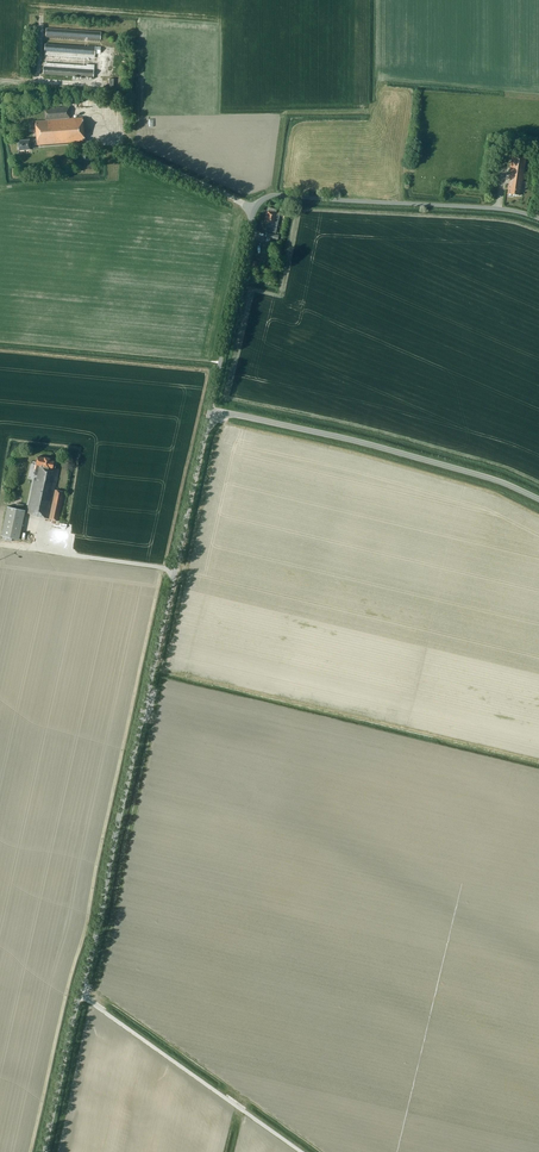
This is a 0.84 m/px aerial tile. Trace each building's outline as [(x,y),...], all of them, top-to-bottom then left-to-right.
[(47,29),(46,36),(101,39),(102,32),(47,29)] [(101,47),(95,46),(87,45),(87,46),(45,44),(44,52),(95,55),(95,53),(101,53),(101,47)] [(43,74),(93,77),(94,65),(87,64),(87,65),(44,63),(43,74)] [(69,118),(68,106),(44,108),(45,120),(35,121),(37,139),(30,140),(18,141),(19,150),(31,149),(30,145),(37,145),(85,141),(83,117),(69,118)] [(526,157),(511,156),(510,168),(511,168),(508,194),(521,196),(526,157)] [(277,229),(280,213),(277,212),(277,209),(269,208),(266,222),(269,222),(268,227),(277,229)] [(54,461),(50,460),(51,458),(44,457),(44,459),(38,457),(34,474),(38,475),(37,481),(33,480),(26,513),(58,520),(64,492),(54,490),(58,470),(56,469),(56,464),(58,464),(56,460),(54,461)] [(1,536),(19,540),(25,510),(7,506),(1,536)]
